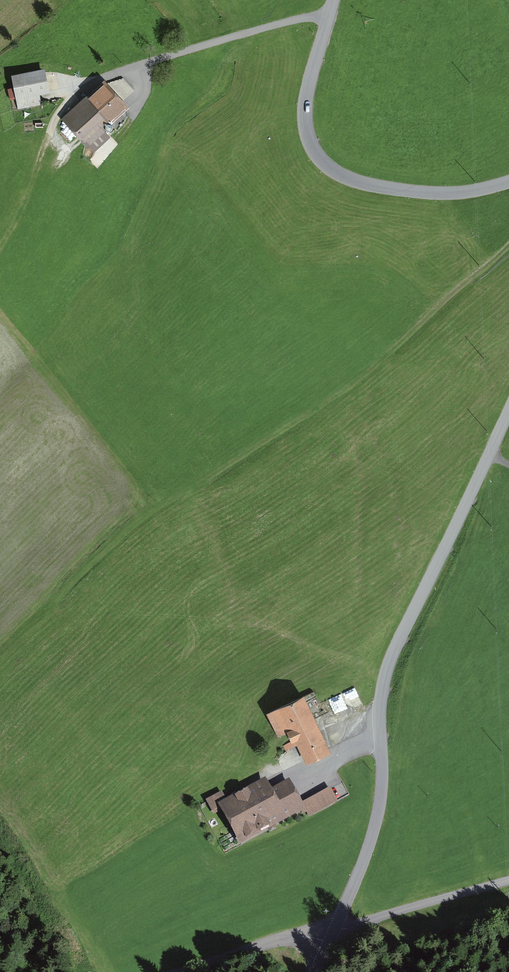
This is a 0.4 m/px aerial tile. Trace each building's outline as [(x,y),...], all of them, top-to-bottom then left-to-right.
[(45,66),(16,73),(21,95),(50,88),(45,66)] [(105,84),(65,119),(86,143),(126,108),(105,84)] [(327,750),(303,700),(269,716),(285,748),(299,741),(308,759),(327,750)] [(214,813),(222,809),(240,843),(302,810),(305,817),(335,801),(330,792),(300,808),(288,785),(270,795),(264,784),(227,804),(222,795),(208,802),(214,813)]
